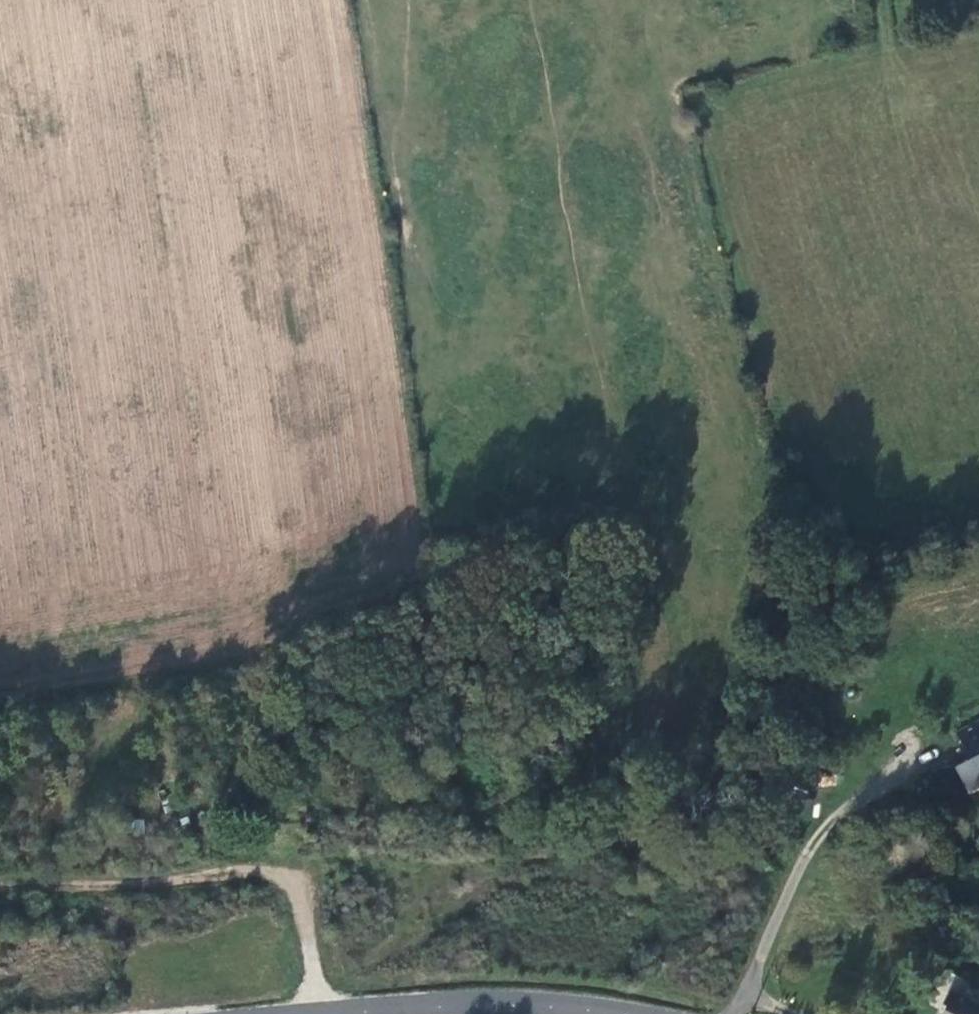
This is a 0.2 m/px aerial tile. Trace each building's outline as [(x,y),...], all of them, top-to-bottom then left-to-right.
[(968,794),(978,790),(978,724),(958,732),(972,763),(956,771),(968,794)]
